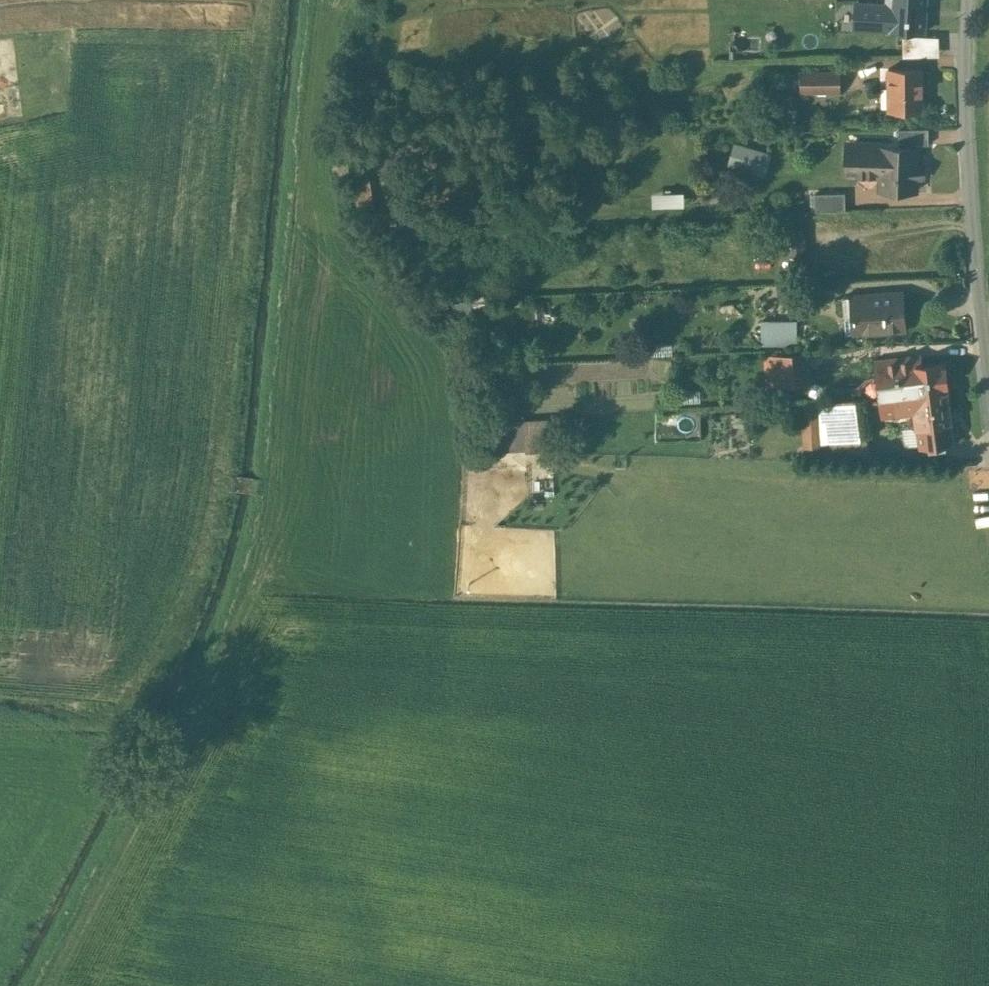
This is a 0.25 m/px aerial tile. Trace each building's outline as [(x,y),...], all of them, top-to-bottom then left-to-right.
[(889,2),(849,1),(848,16),(854,16),(854,27),(923,31),(924,0),(889,0),(889,2)] [(921,67),(887,68),(888,110),(922,110),(921,67)] [(838,71),(800,71),(800,70),(799,70),(799,86),(812,86),(812,93),(813,92),(813,91),(838,91),(839,92),(839,70),(838,70),(838,71)] [(927,128),(898,129),(898,143),(928,143),(927,128)] [(769,154),(734,144),(728,164),(763,174),(769,154)] [(916,147),(881,146),(881,147),(853,146),(852,174),(880,174),(880,189),(915,190),(915,176),(923,177),(923,166),(915,166),(916,147)] [(686,203),(685,188),(654,190),(655,205),(686,203)] [(844,192),(814,193),(815,211),(845,210),(844,192)] [(802,215),(777,217),(780,260),(806,258),(802,215)] [(900,292),(873,294),(842,296),(843,317),(853,316),(853,317),(856,317),(856,316),(861,316),(862,332),(903,329),(900,292)] [(453,301),(453,302),(455,310),(473,305),(470,297),(461,299),(453,301)] [(772,320),(762,320),(761,342),(772,342),(772,320)] [(794,320),(772,320),(772,342),(794,343),(794,342),(794,320)] [(671,343),(651,344),(651,354),(671,353),(671,343)] [(801,355),(769,356),(771,384),(803,382),(801,355)] [(920,356),(876,362),(878,378),(882,378),(884,395),(879,396),(880,400),(897,397),(896,385),(911,384),(909,367),(921,365),(920,356)] [(921,365),(909,367),(911,384),(896,385),(897,397),(946,391),(943,363),(921,365)] [(946,391),(897,397),(898,409),(914,407),(916,424),(919,444),(952,440),(946,391)] [(864,397),(828,402),(832,436),(869,432),(864,397)] [(897,397),(880,400),(882,416),(898,414),(899,414),(898,409),(897,397)] [(914,407),(898,409),(899,414),(898,414),(899,420),(903,419),(912,425),(916,424),(914,407)] [(817,419),(819,410),(808,408),(804,434),(816,437),(819,419),(817,419)] [(499,415),(499,446),(553,447),(553,416),(499,415)]
